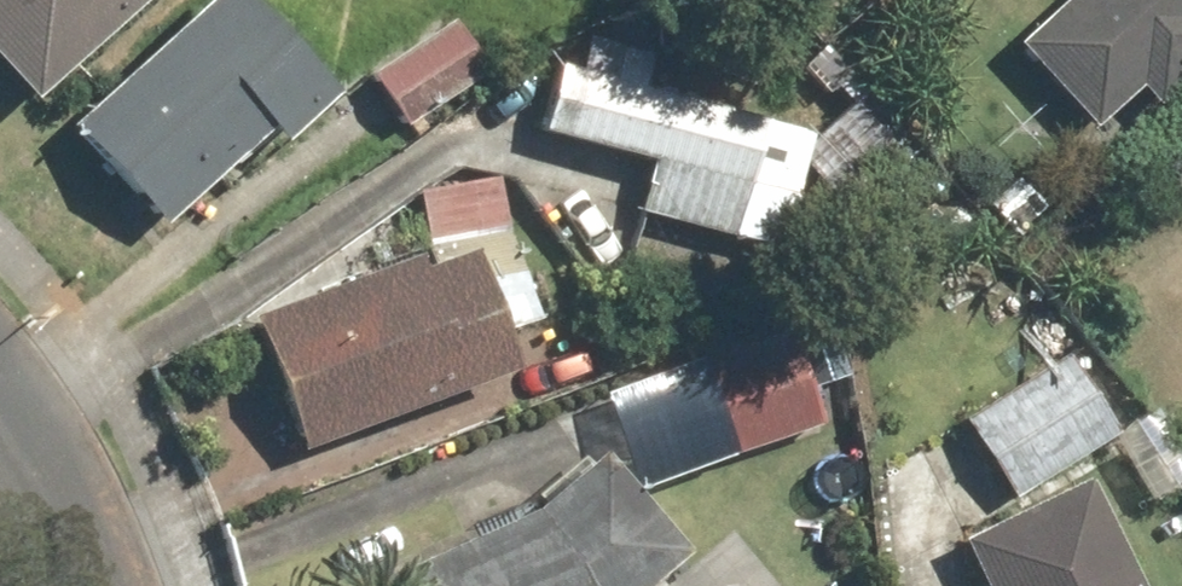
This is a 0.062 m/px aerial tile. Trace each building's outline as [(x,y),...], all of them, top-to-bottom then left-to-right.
[(37,94),(146,0),(0,0),(0,52),(37,94)] [(92,113),(177,206),(328,70),(264,0),(215,0),(92,113)] [(1020,39),(1089,116),(1181,32),(1181,0),(1064,0),(1020,39)] [(467,27),(383,76),(407,117),(491,68),(467,27)] [(773,115),(571,67),(556,131),(656,155),(641,211),(739,236),(754,178),(757,179),(773,115)] [(265,312),(312,441),(526,364),(510,318),(525,315),(500,178),(424,192),(435,251),(265,312)] [(693,362),(728,455),(826,419),(792,326),(693,362)] [(978,415),(1020,486),(1115,430),(1073,358),(978,415)] [(693,544),(608,444),(530,509),(531,510),(401,569),(409,585),(643,585),(693,544)] [(1090,482),(952,556),(968,585),(1146,585),(1090,482)]
